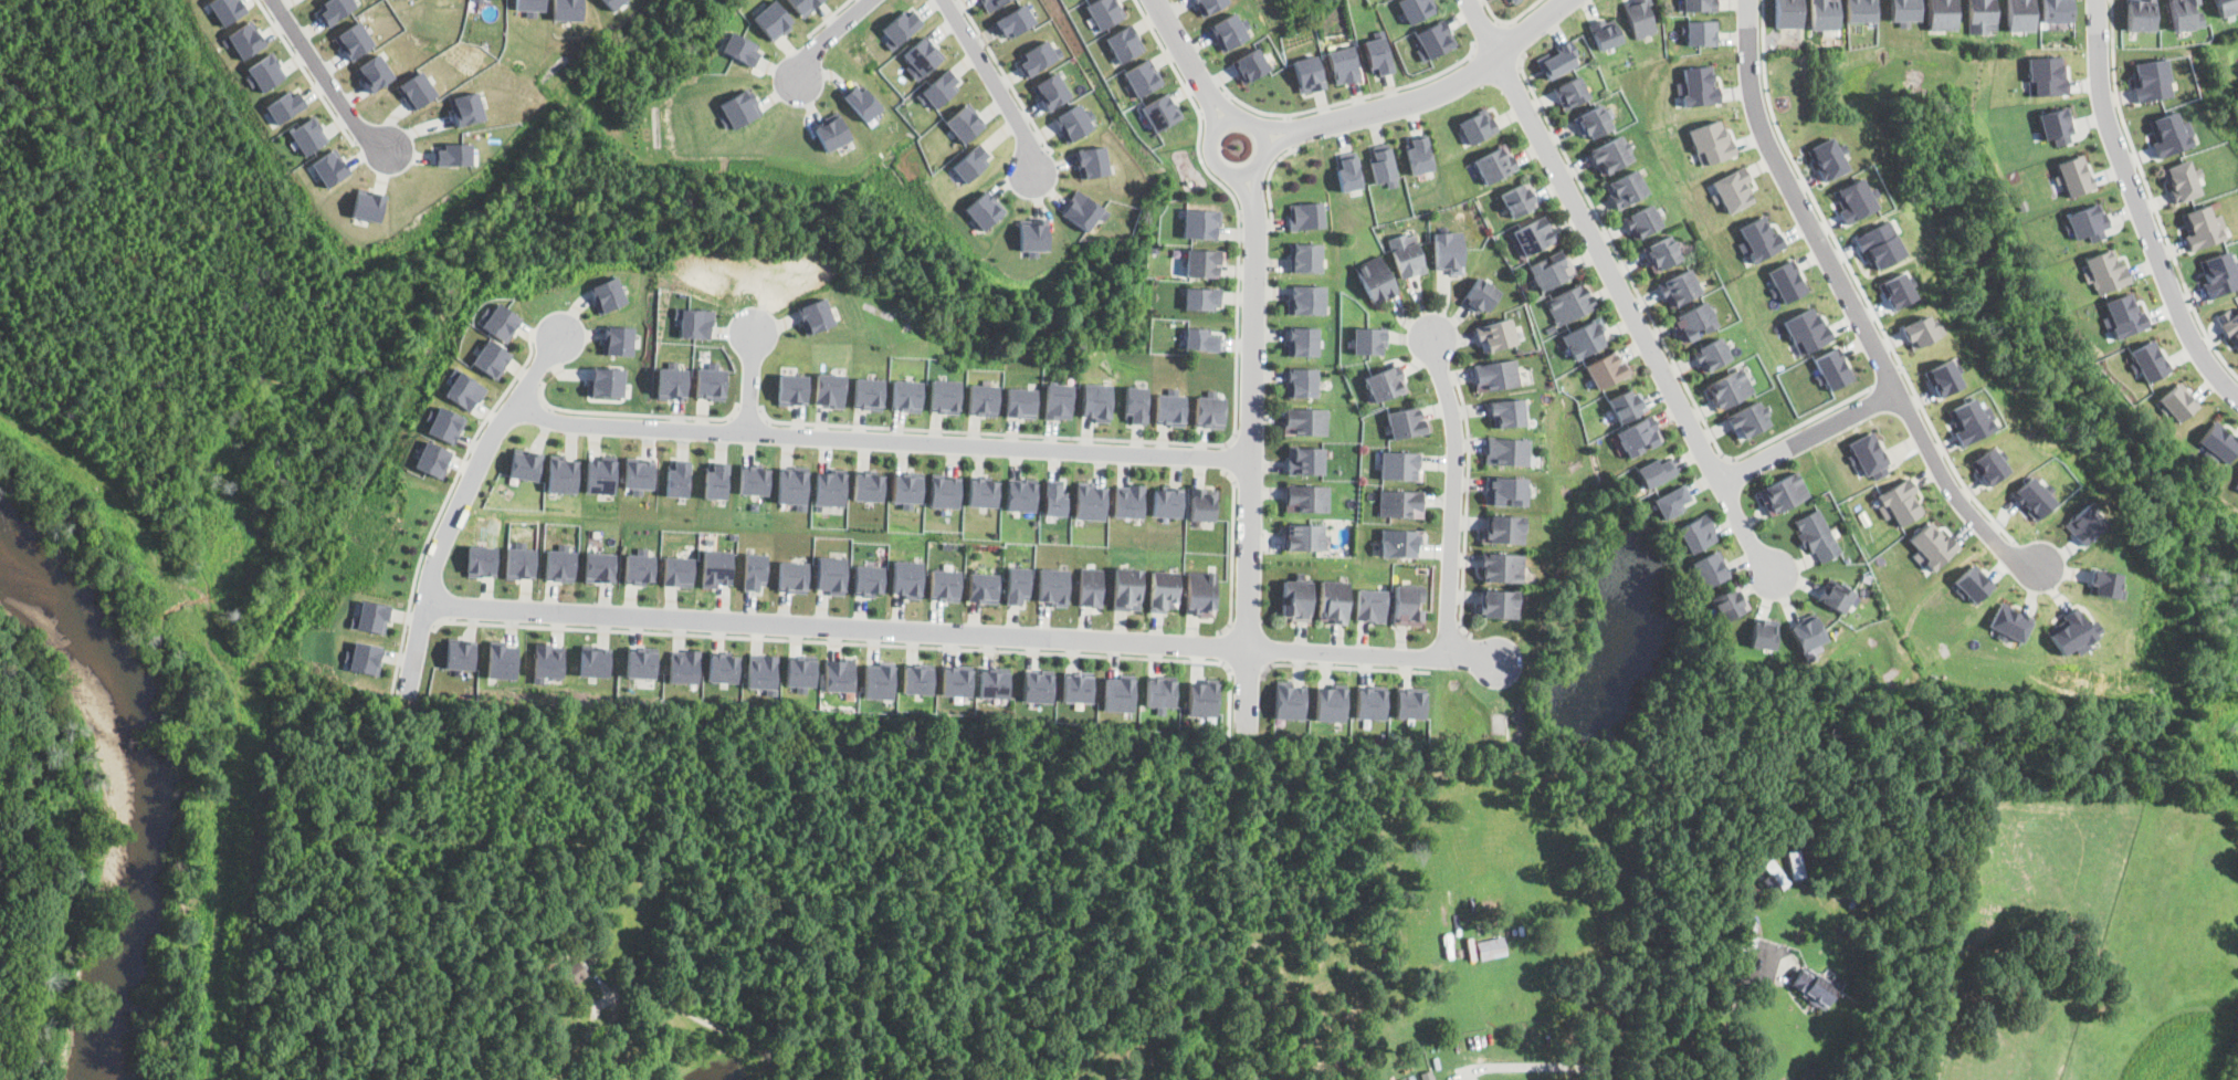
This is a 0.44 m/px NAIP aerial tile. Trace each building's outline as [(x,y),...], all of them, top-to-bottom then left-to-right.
[(222,27),(246,11),(240,0),(211,0),(208,2),(222,27)] [(328,27),(359,6),(356,0),(327,0),(321,4),(325,10),(319,13),(328,27)] [(516,10),(527,10),(526,18),(536,18),(536,10),(545,11),(545,0),(516,0),(516,10)] [(553,20),(582,20),(582,0),(553,0),(553,20)] [(612,12),(626,0),(601,0),(612,12)] [(773,41),(782,32),(785,33),(792,28),(789,23),(792,20),(776,0),(771,0),(752,17),(773,41)] [(803,18),(822,0),(788,0),(803,18)] [(988,12),(1007,0),(980,0),(988,12)] [(1099,31),(1125,15),(1116,0),(1094,0),(1084,6),(1099,31)] [(1204,18),(1230,2),(1229,0),(1194,0),(1204,18)] [(1409,24),(1438,10),(1433,0),(1399,0),(1397,1),(1409,24)] [(1624,3),(1635,0),(1651,0),(1652,3),(1648,4),(1657,32),(1652,33),(1652,34),(1649,35),(1649,34),(1645,35),(1645,36),(1637,39),(1637,38),(1636,39),(1624,3)] [(1684,11),(1684,0),(1716,0),(1716,11),(1684,11)] [(1776,28),(1775,0),(1801,0),(1801,28),(1776,28)] [(1813,29),(1812,0),(1838,0),(1838,29),(1822,29),(1813,29)] [(1848,21),(1848,0),(1877,0),(1877,21),(1857,21),(1856,22),(1850,23),(1848,21)] [(1892,21),(1900,21),(1900,28),(1909,28),(1909,20),(1921,20),(1920,0),(1891,0),(1892,21)] [(1930,30),(1930,0),(1956,0),(1956,30),(1930,30)] [(1969,34),(1969,0),(1996,0),(1996,30),(1988,30),(1988,34),(1969,34)] [(2009,31),(2008,0),(2034,0),(2034,31),(2025,31),(2009,31)] [(2043,22),(2043,0),(2072,0),(2072,22),(2043,22)] [(2125,3),(2125,0),(2155,0),(2155,1),(2153,1),(2154,30),(2136,30),(2136,31),(2129,31),(2129,30),(2127,30),(2127,3),(2125,3)] [(2175,31),(2168,0),(2198,0),(2198,3),(2192,4),(2193,11),(2198,11),(2202,25),(2192,28),(2193,29),(2190,29),(2183,31),(2182,30),(2175,31)] [(2219,18),(2213,0),(2237,0),(2237,11),(2219,18)] [(994,22),(1001,35),(1006,32),(1009,38),(1036,23),(1025,3),(994,22)] [(881,30),(905,9),(908,13),(913,10),(923,22),(890,51),(884,43),(890,39),(881,30)] [(1209,27),(1225,52),(1250,36),(1246,30),(1252,25),(1248,19),(1242,22),(1236,12),(1209,27)] [(1415,33),(1421,48),(1416,50),(1422,63),(1458,44),(1443,19),(1415,33)] [(1601,19),(1605,25),(1615,22),(1624,41),(1616,45),(1616,44),(1600,50),(1593,32),(1591,32),(1588,24),(1601,19)] [(219,39),(224,48),(231,43),(242,61),(265,45),(249,20),(219,39)] [(335,36),(351,62),(377,44),(360,20),(335,36)] [(1716,33),(1716,45),(1688,45),(1688,34),(1682,34),(1681,25),(1687,24),(1687,20),(1717,20),(1717,33),(1716,33)] [(1104,38),(1118,63),(1144,49),(1129,23),(1104,38)] [(731,30),(722,50),(754,65),(760,52),(756,51),(759,44),(731,30)] [(1385,36),(1395,72),(1379,75),(1378,70),(1373,71),(1364,41),(1376,39),(1374,32),(1384,30),(1386,36),(1385,36)] [(924,35),(902,54),(910,63),(904,67),(915,81),(944,56),(924,35)] [(1018,63),(1026,76),(1063,55),(1059,46),(1052,50),(1047,39),(1019,54),(1022,61),(1018,63)] [(1573,57),(1577,64),(1548,80),(1545,72),(1543,73),(1536,59),(1548,52),(1551,56),(1558,52),(1556,46),(1570,40),(1578,54),(1573,57)] [(1359,73),(1360,72),(1362,80),(1348,83),(1347,81),(1336,83),(1334,74),(1332,74),(1331,70),(1333,70),(1328,51),(1353,45),(1359,73)] [(1231,62),(1244,84),(1271,70),(1258,48),(1231,62)] [(245,69),(272,52),(287,75),(261,92),(256,84),(250,87),(244,78),(250,75),(245,69)] [(356,70),(371,94),(397,77),(381,52),(356,70)] [(1294,61),(1301,84),(1297,85),(1301,95),(1326,87),(1316,54),(1294,61)] [(2028,57),(2030,96),(2068,94),(2067,77),(2064,77),(2063,55),(2028,57)] [(1122,72),(1136,97),(1163,82),(1149,56),(1122,72)] [(2133,64),(2166,59),(2172,96),(2135,102),(2131,72),(2134,71),(2133,64)] [(1683,69),(1712,65),(1714,86),(1717,85),(1720,102),(1684,106),(1683,96),(1678,96),(1675,83),(1685,82),(1683,69)] [(947,67),(914,96),(921,104),(926,99),(934,108),(957,88),(953,83),(957,80),(947,67)] [(398,87),(413,112),(440,95),(423,70),(398,87)] [(1031,86),(1048,112),(1071,96),(1055,72),(1031,86)] [(1590,96),(1564,111),(1553,87),(1557,85),(1557,86),(1579,75),(1590,96)] [(841,95),(865,122),(882,107),(862,85),(858,88),(854,84),(841,95)] [(718,104),(725,116),(719,119),(725,128),(729,126),(732,129),(763,113),(748,87),(718,104)] [(264,106),(277,125),(307,103),(297,91),(294,93),(291,88),(264,106)] [(450,98),(456,127),(485,119),(479,91),(450,98)] [(1139,107),(1154,132),(1181,116),(1167,91),(1139,107)] [(967,101),(944,122),(963,144),(985,125),(976,114),(977,113),(967,101)] [(1053,117),(1061,129),(1060,130),(1068,143),(1093,127),(1090,122),(1095,117),(1090,107),(1084,112),(1079,103),(1053,117)] [(1601,104),(1604,109),(1610,106),(1614,114),(1607,117),(1612,127),(1591,138),(1589,134),(1586,135),(1586,134),(1583,136),(1573,118),(1601,104)] [(1491,117),(1492,117),(1499,130),(1490,135),(1490,134),(1470,145),(1458,124),(1480,112),(1479,111),(1485,106),(1491,117)] [(2039,115),(2069,106),(2076,134),(2071,135),(2072,143),(2058,146),(2056,138),(2046,140),(2039,115)] [(813,127),(826,153),(851,139),(838,112),(819,120),(820,124),(813,127)] [(2147,122),(2155,141),(2152,143),(2157,158),(2193,144),(2184,123),(2178,125),(2173,112),(2147,122)] [(288,132),(304,156),(329,140),(313,115),(288,132)] [(1689,130),(1719,119),(1722,127),(1725,126),(1736,154),(1702,167),(1689,130)] [(1423,134),(1423,136),(1427,135),(1429,145),(1428,145),(1433,169),(1412,175),(1407,148),(1412,147),(1410,137),(1423,134)] [(1620,135),(1624,141),(1626,140),(1626,141),(1630,149),(1628,150),(1632,159),(1601,176),(1589,151),(1620,135)] [(1807,149),(1813,161),(1816,159),(1819,167),(1816,168),(1822,181),(1848,169),(1840,155),(1847,151),(1842,144),(1837,146),(1831,136),(1807,149)] [(978,141),(950,167),(966,182),(988,162),(984,158),(988,155),(978,141)] [(435,149),(435,166),(472,166),(472,143),(441,143),(441,149),(435,149)] [(1388,143),(1389,147),(1390,147),(1397,178),(1396,178),(1398,186),(1388,188),(1386,180),(1375,184),(1370,161),(1375,160),(1373,147),(1388,143)] [(1510,155),(1511,154),(1519,168),(1485,185),(1483,179),(1482,180),(1480,176),(1481,176),(1479,169),(1477,170),(1473,162),(1474,162),(1473,160),(1499,148),(1498,146),(1504,143),(1510,155)] [(1076,149),(1080,179),(1110,174),(1105,145),(1076,149)] [(309,164),(325,188),(351,171),(336,146),(309,164)] [(1342,191),(1336,165),(1341,164),(1339,155),(1356,150),(1363,187),(1342,191)] [(2058,161),(2070,197),(2095,189),(2083,153),(2058,161)] [(2162,169),(2175,203),(2202,193),(2188,159),(2162,169)] [(1712,182),(1743,166),(1750,179),(1746,181),(1752,192),(1748,193),(1753,201),(1729,214),(1721,200),(1715,203),(1711,195),(1716,191),(1712,182)] [(1636,168),(1637,170),(1638,169),(1648,191),(1622,205),(1624,207),(1617,210),(1604,186),(1636,168)] [(1832,191),(1841,209),(1837,210),(1845,224),(1877,209),(1871,198),(1877,196),(1873,187),(1867,190),(1860,177),(1832,191)] [(1541,203),(1512,218),(1501,195),(1528,180),(1541,203)] [(358,187),(351,216),(379,222),(386,193),(358,187)] [(1061,213),(1085,232),(1097,217),(1104,221),(1111,212),(1076,188),(1068,200),(1070,202),(1061,213)] [(986,189),(963,209),(983,231),(1006,211),(986,189)] [(1297,230),(1290,231),(1289,217),(1291,216),(1290,205),(1323,201),(1325,228),(1297,229),(1297,230)] [(2067,216),(2076,240),(2089,234),(2091,241),(2106,235),(2104,230),(2110,228),(2100,201),(2067,216)] [(1651,203),(1654,210),(1656,209),(1659,216),(1658,216),(1663,226),(1636,240),(1630,231),(1629,232),(1622,219),(1651,203)] [(2181,216),(2188,234),(2185,235),(2192,252),(2228,237),(2218,213),(2213,216),(2207,205),(2181,216)] [(1184,209),(1215,210),(1215,209),(1221,210),(1220,227),(1216,227),(1215,240),(1212,240),(1212,239),(1183,238),(1184,209)] [(1524,254),(1512,231),(1546,213),(1552,226),(1547,228),(1553,239),(1524,254)] [(1737,228),(1744,240),(1737,243),(1744,256),(1748,254),(1754,263),(1786,248),(1778,231),(1774,233),(1764,213),(1737,228)] [(1019,219),(1019,250),(1027,250),(1028,258),(1038,258),(1038,251),(1047,250),(1047,218),(1019,219)] [(1852,237),(1869,265),(1872,263),(1875,269),(1903,253),(1892,234),(1894,233),(1887,219),(1852,237)] [(1463,273),(1449,274),(1449,269),(1436,270),(1433,233),(1461,231),(1463,273)] [(1406,232),(1407,235),(1415,232),(1417,241),(1427,271),(1418,274),(1418,273),(1401,279),(1387,239),(1406,232)] [(1682,260),(1653,273),(1648,261),(1651,259),(1649,254),(1645,255),(1641,249),(1670,235),(1682,260)] [(1323,250),(1323,253),(1322,253),(1322,272),(1290,271),(1291,259),(1289,259),(1290,243),(1322,243),(1322,250),(1323,250)] [(1180,258),(1170,256),(1171,249),(1181,249),(1180,258)] [(1225,263),(1213,263),(1213,265),(1217,265),(1217,277),(1185,275),(1186,249),(1225,250),(1225,263)] [(2085,259),(2098,294),(2132,282),(2125,265),(2120,268),(2113,249),(2085,259)] [(1563,258),(1567,255),(1576,271),(1541,290),(1537,284),(1536,284),(1532,275),(1533,274),(1528,265),(1559,250),(1563,258)] [(2207,281),(2203,283),(2208,298),(2237,288),(2237,276),(2229,250),(2200,261),(2207,281)] [(1385,298),(1385,297),(1372,304),(1354,266),(1378,254),(1398,292),(1385,298)] [(1767,271),(1775,286),(1769,290),(1773,297),(1779,294),(1784,304),(1809,291),(1793,258),(1767,271)] [(1689,269),(1691,273),(1693,272),(1695,276),(1693,276),(1696,282),(1698,281),(1702,290),(1701,290),(1701,291),(1670,308),(1658,286),(1689,269)] [(1877,284),(1891,311),(1915,298),(1901,271),(1877,284)] [(588,287),(598,314),(627,302),(614,275),(588,287)] [(1500,292),(1486,311),(1482,307),(1480,311),(1479,310),(1477,313),(1461,302),(1479,277),(1500,292)] [(1586,294),(1588,292),(1595,305),(1558,325),(1557,324),(1556,324),(1553,319),(1554,319),(1544,301),(1579,281),(1586,294)] [(1325,285),(1326,303),(1325,303),(1325,314),(1288,314),(1288,298),(1292,298),(1292,286),(1293,286),(1293,285),(1325,285)] [(1185,287),(1210,289),(1210,287),(1220,287),(1220,289),(1221,289),(1220,303),(1215,304),(1215,310),(1184,308),(1185,287)] [(2104,301),(2110,315),(2102,318),(2111,340),(2150,326),(2143,311),(2139,312),(2131,292),(2104,301)] [(797,307),(807,335),(834,324),(823,296),(797,307)] [(481,325),(505,343),(523,319),(497,301),(490,312),(485,307),(480,315),(485,319),(481,325)] [(1704,301),(1708,307),(1710,306),(1714,316),(1712,317),(1716,325),(1703,332),(1700,326),(1695,328),(1699,336),(1682,344),(1679,337),(1678,338),(1674,332),(1675,332),(1669,318),(1704,301)] [(1783,322),(1800,356),(1834,339),(1826,323),(1825,324),(1818,312),(1815,313),(1811,306),(1783,322)] [(680,307),(680,337),(710,337),(710,322),(714,322),(714,310),(680,307)] [(2228,339),(2230,338),(2237,350),(2237,312),(2232,315),(2229,307),(2216,316),(2228,339)] [(1900,327),(1912,350),(1937,336),(1926,313),(1900,327)] [(1575,360),(1562,336),(1598,315),(1606,327),(1600,331),(1607,342),(1575,360)] [(1483,354),(1475,327),(1510,317),(1517,343),(1483,354)] [(1556,329),(1548,334),(1546,328),(1554,324),(1556,329)] [(601,354),(632,355),(634,326),(603,325),(601,354)] [(1320,332),(1320,335),(1318,335),(1318,356),(1288,355),(1288,340),(1290,340),(1290,326),(1292,326),(1292,327),(1318,327),(1318,332),(1320,332)] [(1220,350),(1217,350),(1185,348),(1186,327),(1210,328),(1209,335),(1217,335),(1217,336),(1220,336),(1220,350)] [(1387,346),(1380,346),(1380,355),(1377,355),(1377,354),(1353,354),(1353,327),(1387,328),(1387,346)] [(487,337),(472,363),(497,378),(512,355),(487,337)] [(1724,343),(1725,343),(1729,349),(1727,349),(1732,358),(1710,369),(1711,370),(1708,371),(1704,373),(1700,364),(1699,364),(1692,352),(1721,337),(1724,343)] [(2130,352),(2146,382),(2167,373),(2152,340),(2130,352)] [(1814,359),(1821,374),(1815,377),(1818,385),(1825,380),(1830,390),(1855,378),(1848,366),(1846,367),(1842,361),(1845,360),(1838,346),(1814,359)] [(1620,363),(1626,359),(1631,371),(1596,389),(1584,365),(1614,349),(1620,363)] [(1520,385),(1475,392),(1474,381),(1475,381),(1473,367),(1515,359),(1520,385)] [(1923,371),(1936,398),(1961,386),(1947,359),(1923,371)] [(660,366),(658,398),(685,400),(687,369),(677,368),(677,360),(665,360),(665,366),(660,366)] [(697,367),(695,398),(725,399),(726,368),(718,368),(718,363),(707,361),(707,367),(697,367)] [(1407,390),(1400,394),(1399,391),(1374,401),(1363,377),(1396,363),(1407,390)] [(454,366),(486,388),(477,401),(476,400),(469,411),(444,395),(455,379),(449,375),(454,366)] [(592,367),(626,369),(624,396),(588,395),(589,380),(592,380),(592,367)] [(1317,397),(1293,396),(1293,397),(1286,396),(1288,367),(1292,367),(1292,368),(1317,368),(1317,397)] [(1755,390),(1717,411),(1711,398),(1713,397),(1710,390),(1709,391),(1705,385),(1711,381),(1712,384),(1742,367),(1755,390)] [(826,374),(845,376),(844,402),(829,401),(829,403),(816,403),(817,386),(816,386),(816,382),(817,382),(816,377),(817,377),(817,374),(819,374),(819,373),(826,373),(826,374)] [(779,374),(778,405),(792,406),(792,403),(806,405),(808,375),(779,374)] [(882,410),(866,409),(868,408),(853,407),(854,378),(883,379),(882,410)] [(920,412),(905,411),(905,410),(891,409),(891,406),(892,406),(893,379),(922,381),(920,412)] [(959,380),(958,415),(943,413),(944,411),(929,410),(929,407),(931,407),(932,379),(959,380)] [(2179,380),(2154,401),(2166,416),(2169,413),(2177,422),(2197,405),(2179,380)] [(1073,402),(1073,408),(1071,408),(1070,418),(1059,417),(1059,419),(1044,419),(1047,382),(1072,385),(1071,402),(1073,402)] [(1111,385),(1109,422),(1094,421),(1094,417),(1092,416),(1092,417),(1081,416),(1082,382),(1111,385)] [(996,416),(981,416),(981,413),(967,413),(969,384),(998,386),(996,416)] [(1146,424),(1131,423),(1131,418),(1124,417),(1126,386),(1147,387),(1146,424)] [(1037,389),(1034,418),(1006,416),(1008,387),(1037,389)] [(1178,388),(1177,395),(1185,395),(1184,426),(1168,426),(1168,423),(1155,423),(1155,419),(1156,419),(1157,394),(1167,395),(1167,388),(1178,388)] [(1629,388),(1631,392),(1633,391),(1635,392),(1638,391),(1647,408),(1619,423),(1607,400),(1629,388)] [(1217,390),(1217,397),(1225,397),(1223,428),(1209,428),(1209,426),(1195,424),(1197,396),(1207,397),(1207,390),(1217,390)] [(1946,409),(1956,430),(1953,431),(1961,447),(1994,429),(1988,420),(1992,418),(1985,406),(1978,409),(1972,397),(1946,409)] [(1524,424),(1494,427),(1492,401),(1522,398),(1524,424)] [(1758,400),(1762,407),(1764,406),(1768,415),(1766,416),(1771,423),(1740,440),(1727,417),(1758,400)] [(438,406),(465,418),(453,444),(427,432),(431,422),(423,419),(428,409),(435,412),(438,406)] [(1421,420),(1426,419),(1429,430),(1393,439),(1386,413),(1418,406),(1421,420)] [(1330,410),(1328,418),(1327,418),(1327,434),(1283,433),(1283,408),(1327,409),(1327,410),(1330,410)] [(1662,440),(1649,448),(1645,441),(1639,444),(1642,450),(1628,458),(1618,441),(1619,440),(1616,433),(1649,415),(1658,429),(1657,429),(1662,440)] [(2196,442),(2225,465),(2237,449),(2237,440),(2215,420),(2196,442)] [(1848,443),(1873,430),(1890,463),(1884,465),(1888,473),(1874,480),(1871,473),(1864,476),(1857,462),(1852,464),(1848,455),(1853,452),(1848,443)] [(1528,439),(1527,465),(1484,463),(1485,450),(1486,450),(1488,437),(1528,439)] [(424,440),(413,465),(441,478),(446,465),(444,464),(450,451),(424,440)] [(1323,474),(1288,474),(1288,471),(1286,471),(1286,462),(1288,462),(1289,445),(1295,445),(1295,448),(1323,448),(1323,474)] [(514,447),(508,476),(536,482),(542,452),(514,447)] [(1968,462),(1986,486),(2008,470),(2001,461),(2006,458),(1999,450),(1996,452),(1992,447),(1968,462)] [(1421,481),(1380,479),(1381,450),(1421,452),(1420,468),(1421,469),(1421,481)] [(548,453),(547,492),(578,493),(579,459),(564,459),(564,454),(548,453)] [(588,459),(587,493),(614,494),(616,457),(600,455),(599,461),(588,459)] [(626,455),(624,486),(632,486),(632,495),(643,496),(643,487),(653,489),(654,461),(642,460),(642,457),(626,455)] [(1661,461),(1671,458),(1679,472),(1674,473),(1675,474),(1647,489),(1640,476),(1639,478),(1637,474),(1638,473),(1636,469),(1659,457),(1661,461)] [(668,465),(666,496),(687,497),(690,460),(674,459),(674,465),(668,465)] [(706,466),(704,497),(726,499),(728,462),(712,461),(712,466),(706,466)] [(740,464),(738,494),(767,495),(768,465),(740,464)] [(808,466),(806,511),(796,511),(797,503),(777,503),(779,466),(791,468),(791,465),(808,466)] [(845,470),(844,506),(816,504),(817,472),(830,473),(831,469),(845,470)] [(875,470),(875,474),(884,474),(882,501),(862,500),(862,501),(854,500),(855,470),(869,471),(870,470),(875,470)] [(1797,470),(1810,494),(1772,516),(1757,491),(1765,486),(1765,487),(1797,470)] [(922,472),(921,503),(913,503),(912,510),(903,508),(903,502),(892,501),(894,475),(893,475),(893,472),(907,473),(907,471),(922,472)] [(960,476),(960,484),(959,484),(958,507),(939,507),(939,508),(936,508),(936,506),(931,506),(932,480),(931,480),(932,473),(946,473),(946,475),(960,476)] [(2010,494),(2035,522),(2057,503),(2048,493),(2053,489),(2047,482),(2041,487),(2031,475),(2010,494)] [(998,478),(997,481),(999,481),(997,507),(968,505),(970,476),(998,478)] [(1526,486),(1526,496),(1525,496),(1524,505),(1510,505),(1510,499),(1502,499),(1502,504),(1485,504),(1486,496),(1484,496),(1485,490),(1486,490),(1488,476),(1525,479),(1525,486),(1526,486)] [(1877,495),(1908,476),(1916,492),(1913,493),(1923,511),(1899,525),(1892,515),(1884,520),(1878,506),(1882,504),(1877,495)] [(1037,479),(1036,511),(1007,510),(1008,479),(1021,480),(1021,478),(1037,479)] [(1061,480),(1061,492),(1068,492),(1067,515),(1044,514),(1046,494),(1047,479),(1061,480)] [(1104,520),(1092,520),(1092,521),(1089,521),(1089,518),(1076,518),(1078,487),(1076,486),(1078,481),(1094,482),(1094,486),(1106,487),(1104,520)] [(1663,521),(1652,500),(1684,483),(1691,497),(1682,503),(1685,508),(1663,521)] [(1145,484),(1143,517),(1123,516),(1123,517),(1115,517),(1115,516),(1114,516),(1116,485),(1128,486),(1128,484),(1145,484)] [(1328,485),(1328,513),(1284,512),(1285,484),(1328,485)] [(1162,485),(1169,485),(1169,487),(1184,487),(1184,492),(1183,492),(1181,517),(1177,517),(1177,518),(1173,517),(1173,516),(1153,515),(1154,489),(1162,490),(1162,485)] [(1218,490),(1218,499),(1216,499),(1215,521),(1210,521),(1210,522),(1207,522),(1207,521),(1190,520),(1191,495),(1190,495),(1190,486),(1206,487),(1206,489),(1218,490)] [(1416,492),(1416,491),(1423,491),(1422,517),(1379,516),(1380,490),(1416,492)] [(2063,524),(2083,546),(2106,525),(2087,503),(2063,524)] [(1841,552),(1821,563),(1815,551),(1811,553),(1807,545),(1804,547),(1797,534),(1803,532),(1800,529),(1799,529),(1795,521),(1819,508),(1841,552)] [(1717,539),(1691,554),(1678,529),(1701,516),(1700,515),(1706,512),(1714,527),(1712,528),(1717,539)] [(1523,543),(1481,542),(1481,528),(1488,528),(1488,514),(1524,515),(1523,543)] [(1909,539),(1917,549),(1911,555),(1921,566),(1924,563),(1932,572),(1958,547),(1946,534),(1944,536),(1930,520),(1909,539)] [(1323,551),(1283,549),(1284,523),(1323,524),(1323,551)] [(1423,545),(1418,544),(1417,558),(1381,556),(1381,527),(1423,529),(1423,545)] [(469,545),(467,576),(497,577),(497,546),(469,545)] [(507,547),(507,578),(536,579),(536,548),(507,547)] [(547,548),(545,579),(576,581),(577,551),(547,548)] [(1704,589),(1691,564),(1719,549),(1725,563),(1724,564),(1730,575),(1704,589)] [(1522,583),(1483,580),(1483,567),(1481,567),(1482,552),(1524,554),(1522,583)] [(614,555),(613,581),(599,580),(600,577),(586,576),(587,553),(614,555)] [(626,553),(624,583),(654,584),(655,555),(626,553)] [(745,553),(742,589),(758,590),(759,584),(764,585),(766,554),(745,553)] [(663,555),(662,585),(691,586),(692,557),(663,555)] [(729,556),(728,587),(714,587),(714,580),(712,580),(712,587),(701,586),(702,555),(729,556)] [(845,558),(843,595),(829,594),(829,589),(816,589),(818,556),(845,558)] [(922,562),(921,599),(905,598),(905,594),(893,594),(894,560),(922,562)] [(808,563),(806,593),(791,593),(791,591),(777,590),(779,562),(808,563)] [(1954,581),(1974,604),(1994,587),(1973,564),(1954,581)] [(884,567),(882,594),(874,593),(874,597),(868,597),(868,595),(853,594),(853,590),(854,590),(855,565),(884,567)] [(1030,568),(1028,599),(1021,599),(1021,605),(1007,604),(1006,602),(1007,593),(1008,593),(1009,567),(1030,568)] [(1139,610),(1129,609),(1129,610),(1112,609),(1115,567),(1142,569),(1139,610)] [(1068,569),(1067,607),(1051,606),(1051,601),(1038,601),(1040,568),(1068,569)] [(1102,607),(1090,607),(1091,606),(1079,605),(1081,568),(1102,569),(1101,601),(1102,601),(1102,607)] [(2092,568),(2088,593),(2121,599),(2123,589),(2120,589),(2122,575),(2092,568)] [(960,572),(958,601),(929,598),(929,595),(931,595),(932,569),(960,572)] [(1177,601),(1177,608),(1166,607),(1165,612),(1149,611),(1152,570),(1178,573),(1176,601),(1177,601)] [(1217,573),(1215,608),(1216,608),(1215,617),(1200,616),(1200,615),(1185,614),(1188,570),(1217,573)] [(1304,581),(1312,581),(1309,621),(1291,620),(1291,616),(1281,615),(1282,604),(1289,604),(1289,596),(1283,596),(1284,580),(1293,580),(1293,579),(1295,579),(1296,572),(1304,573),(1304,581)] [(997,604),(968,601),(968,597),(969,597),(970,573),(998,574),(997,604)] [(1855,593),(1842,614),(1822,601),(1821,601),(1817,599),(1825,587),(1824,587),(1829,577),(1855,593)] [(1348,581),(1346,623),(1330,622),(1330,620),(1318,619),(1321,580),(1348,581)] [(1414,584),(1414,586),(1416,586),(1416,584),(1420,584),(1420,586),(1423,586),(1422,602),(1416,602),(1416,609),(1422,609),(1422,621),(1421,621),(1421,626),(1394,623),(1396,585),(1404,586),(1404,584),(1414,584)] [(1722,622),(1710,599),(1737,585),(1750,608),(1722,622)] [(1482,588),(1512,591),(1512,589),(1519,590),(1516,619),(1484,617),(1479,617),(1480,611),(1478,610),(1478,605),(1480,605),(1482,588)] [(1387,610),(1387,614),(1386,614),(1385,622),(1369,621),(1369,620),(1356,619),(1356,615),(1357,616),(1358,589),(1387,590),(1386,610),(1387,610)] [(359,599),(390,605),(387,621),(386,621),(383,633),(348,627),(350,617),(357,618),(359,599)] [(2034,617),(2021,643),(1988,628),(2001,601),(2034,617)] [(2046,630),(2062,656),(2073,648),(2078,654),(2090,647),(2088,644),(2097,639),(2094,636),(2102,630),(2094,619),(2087,623),(2076,607),(2060,616),(2062,619),(2046,630)] [(1814,612),(1827,640),(1800,651),(1790,629),(1789,629),(1788,626),(1801,619),(1801,618),(1814,612)] [(1778,620),(1774,650),(1751,646),(1754,622),(1753,622),(1754,617),(1778,620)] [(448,637),(445,668),(474,670),(476,638),(448,637)] [(491,640),(488,677),(517,678),(519,647),(506,647),(506,640),(491,640)] [(353,641),(382,647),(377,674),(348,669),(349,662),(342,661),(344,650),(351,651),(353,641)] [(537,642),(535,675),(566,678),(567,647),(553,647),(554,643),(537,642)] [(581,643),(580,675),(610,678),(611,649),(596,648),(596,644),(581,643)] [(656,653),(655,678),(627,675),(629,649),(642,649),(642,652),(656,653)] [(671,649),(670,682),(697,683),(700,650),(671,649)] [(729,652),(729,656),(739,657),(738,659),(737,659),(736,682),(707,681),(710,652),(724,652),(724,651),(729,652)] [(776,695),(766,695),(766,689),(747,688),(748,654),(778,656),(776,695)] [(816,657),(815,686),(807,686),(807,693),(797,692),(797,685),(786,685),(787,657),(801,657),(801,656),(816,657)] [(854,658),(853,692),(826,690),(827,663),(826,663),(826,660),(840,661),(840,658),(854,658)] [(894,662),(892,700),(863,698),(865,664),(878,665),(879,661),(894,662)] [(933,664),(931,694),(903,693),(904,663),(917,664),(918,663),(933,664)] [(971,667),(970,696),(942,694),(943,665),(957,667),(957,665),(971,667)] [(1009,668),(1007,699),(978,696),(980,668),(1009,668)] [(1052,670),(1051,703),(1023,701),(1025,671),(1037,671),(1037,670),(1052,670)] [(1092,672),(1091,703),(1062,701),(1063,672),(1078,673),(1078,671),(1092,672)] [(1133,675),(1132,712),(1104,711),(1105,678),(1117,679),(1118,674),(1133,675)] [(1175,677),(1174,707),(1165,706),(1165,715),(1156,714),(1156,706),(1145,705),(1146,677),(1160,677),(1160,675),(1175,677)] [(1218,680),(1216,716),(1188,715),(1189,683),(1188,683),(1188,682),(1202,683),(1202,679),(1218,680)] [(1292,682),(1292,686),(1303,686),(1305,686),(1303,719),(1275,717),(1276,686),(1276,685),(1276,681),(1292,682)] [(1346,684),(1344,722),(1316,721),(1317,690),(1316,690),(1316,688),(1331,689),(1331,684),(1346,684)] [(1386,686),(1385,720),(1356,717),(1357,686),(1372,688),(1372,685),(1386,686)] [(1426,689),(1425,719),(1396,717),(1397,689),(1426,689)] [(1805,875),(1794,879),(1787,850),(1799,848),(1805,875)] [(1792,882),(1783,889),(1764,864),(1773,857),(1792,882)] [(1782,890),(1772,898),(1761,882),(1771,874),(1782,890)] [(1841,893),(1838,899),(1826,890),(1830,884),(1841,893)] [(1765,903),(1759,908),(1752,896),(1757,892),(1765,903)] [(565,926),(558,932),(553,924),(559,919),(565,926)] [(1753,953),(1740,948),(1744,933),(1757,937),(1753,953)] [(1489,960),(1480,962),(1475,943),(1502,937),(1506,956),(1489,960)] [(572,988),(559,973),(578,960),(590,975),(572,988)] [(1807,968),(1821,978),(1827,983),(1832,975),(1843,984),(1822,1011),(1815,1005),(1814,1007),(1807,1002),(1808,1002),(1800,996),(1801,995),(1789,986),(1801,971),(1804,973),(1807,968)] [(1156,1059),(1152,1065),(1146,1060),(1150,1055),(1156,1059)] [(1431,1070),(1434,1079),(1421,1079),(1419,1074),(1431,1070)]
